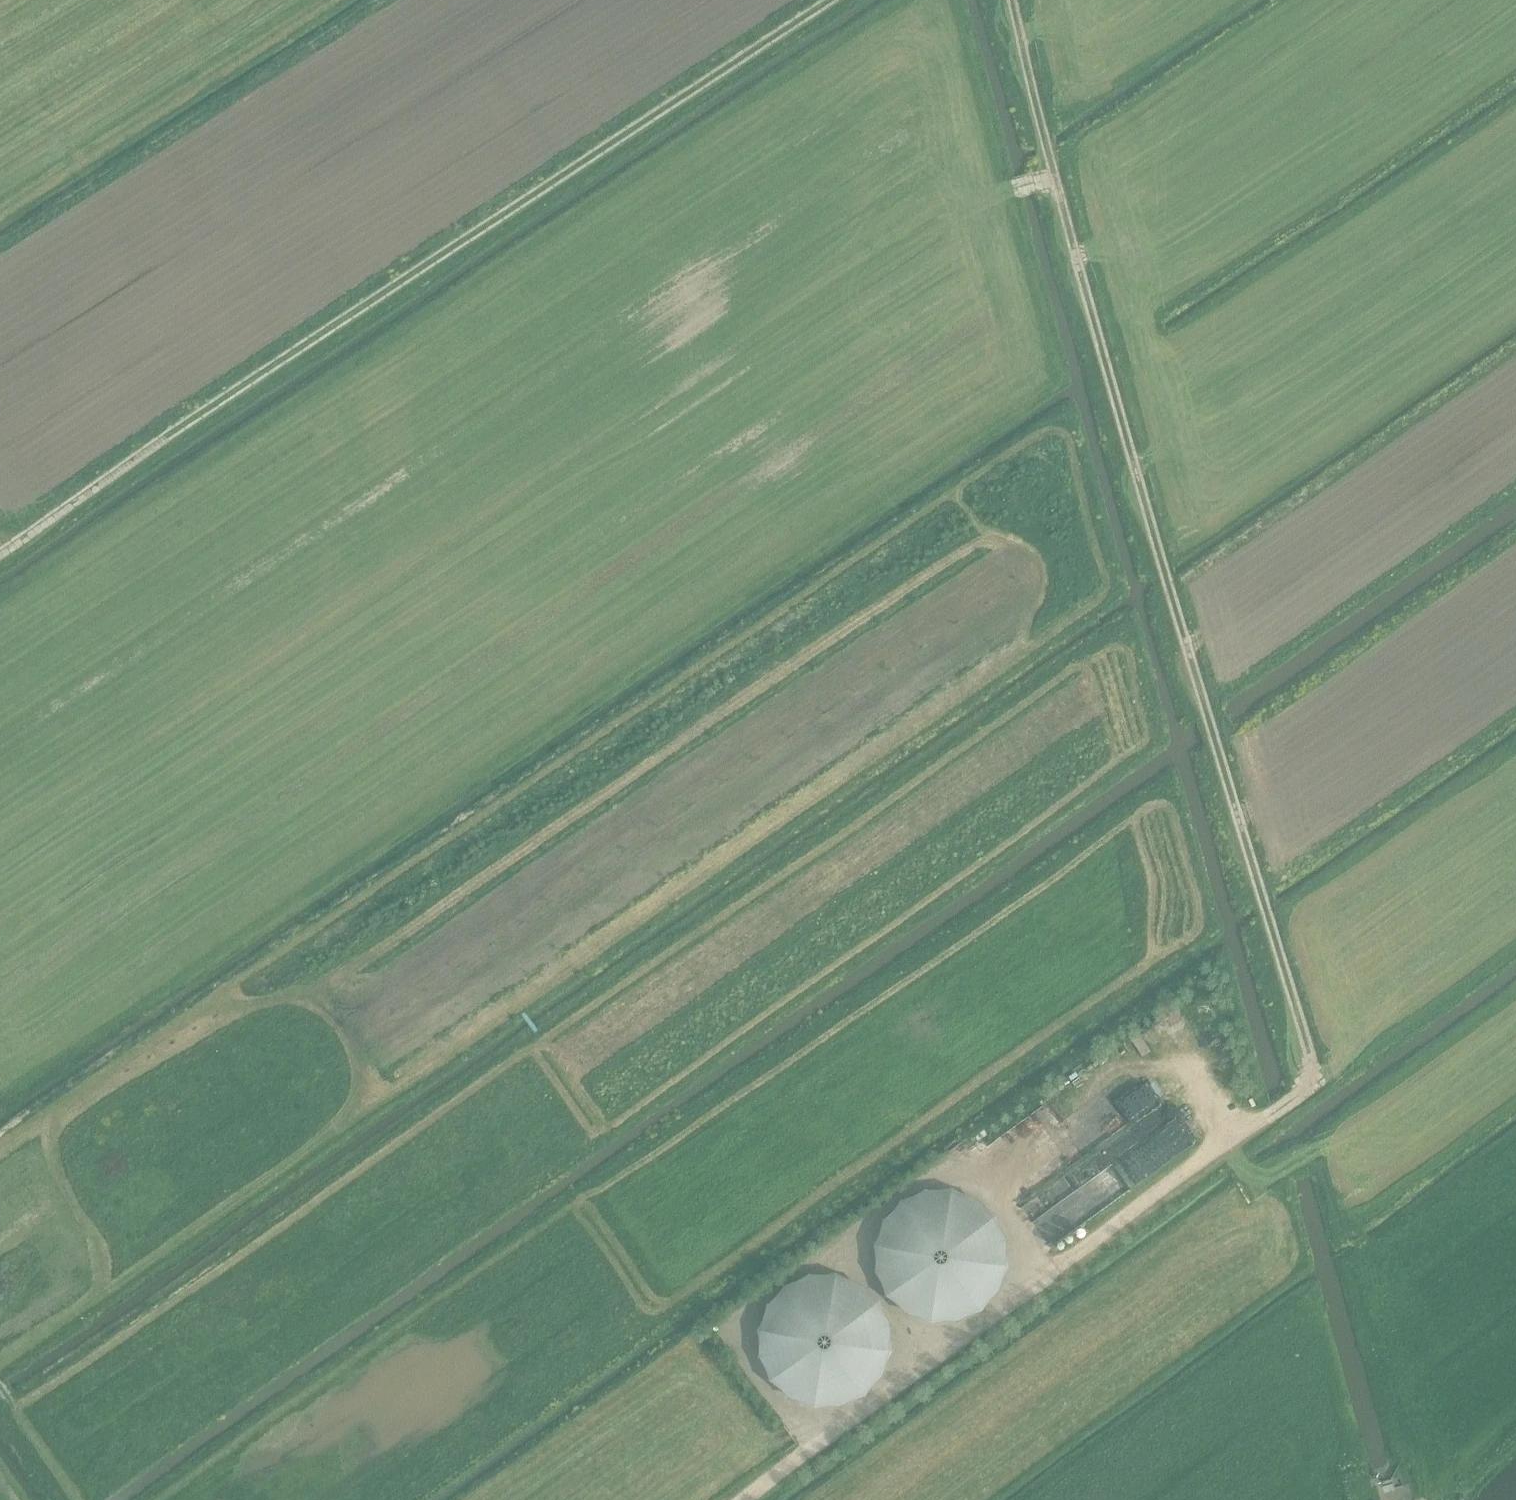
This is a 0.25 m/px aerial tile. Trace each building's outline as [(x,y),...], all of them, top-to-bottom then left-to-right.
[(936,1315),(992,1314),(1009,1257),(1008,1205),(951,1189),(903,1190),(896,1214),(886,1214),(881,1231),(883,1300),(936,1315)] [(822,1404),(852,1404),(889,1365),(894,1344),(894,1319),(886,1312),(886,1300),(862,1278),(834,1271),(810,1271),(801,1280),(792,1280),(768,1304),(761,1331),(762,1356),(770,1365),(771,1374),(795,1397),(822,1404)]
